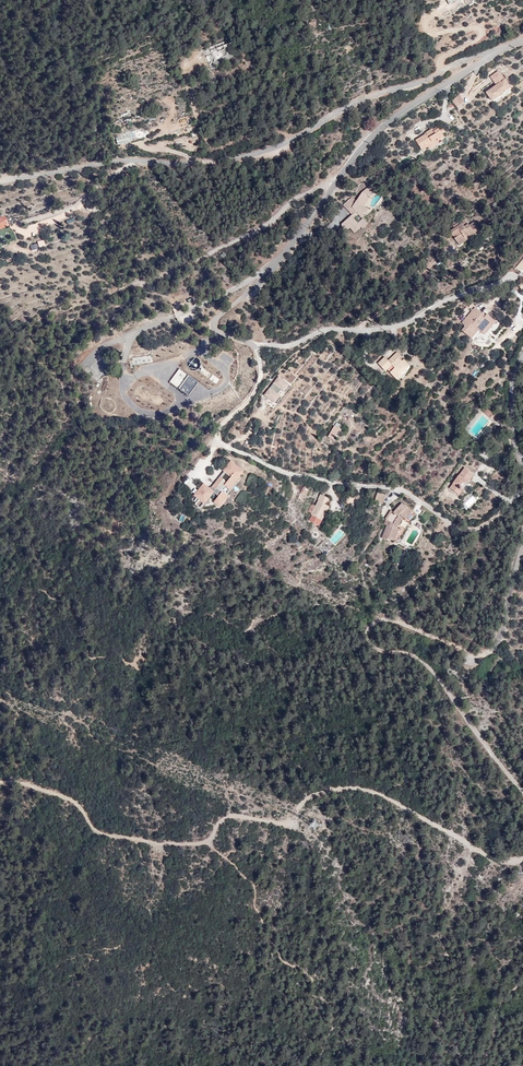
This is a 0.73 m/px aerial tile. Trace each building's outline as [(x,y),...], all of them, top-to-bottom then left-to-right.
[(215,46),(204,49),(209,66),(235,59),(230,43),(215,47),(215,46)] [(509,89),(497,72),(489,78),(496,86),(486,94),(491,102),(509,89)] [(452,100),(459,110),(466,104),(459,94),(452,100)] [(139,133),(138,128),(130,131),(129,130),(125,131),(126,132),(122,133),(122,134),(115,135),(117,144),(136,139),(141,137),(139,133)] [(421,151),(427,147),(432,144),(431,143),(436,140),(437,142),(443,138),(437,128),(432,131),(432,129),(426,133),(427,135),(424,137),(424,136),(415,141),(421,151)] [(432,144),(427,147),(428,149),(438,142),(437,142),(436,140),(431,143),(432,144)] [(365,190),(359,199),(353,207),(357,211),(344,222),(345,225),(351,221),(354,224),(358,229),(369,219),(363,213),(370,207),(366,204),(363,202),(370,193),(371,194),(378,185),(373,184),(365,190)] [(373,195),(371,194),(370,193),(363,202),(366,204),(373,195)] [(359,199),(353,194),(347,201),(353,207),(359,199)] [(462,224),(450,233),(453,237),(454,236),(456,235),(458,238),(456,239),(455,240),(460,246),(467,240),(466,239),(470,236),(471,237),(472,238),(480,232),(473,223),(469,226),(468,225),(464,227),(462,224)] [(439,240),(442,243),(448,237),(446,234),(439,240)] [(448,237),(442,243),(445,246),(451,241),(448,237)] [(491,325),(495,319),(488,314),(486,315),(484,317),(482,315),(483,313),(476,307),(463,324),(467,327),(463,331),(473,339),(480,330),(483,332),(489,324),(491,325)] [(497,321),(495,319),(491,325),(489,324),(483,332),(486,334),(497,321)] [(402,364),(403,363),(400,359),(391,367),(387,363),(380,370),(388,377),(389,376),(391,374),(394,377),(392,379),(398,386),(403,381),(403,380),(401,378),(405,375),(406,375),(411,370),(406,366),(405,367),(402,364)] [(96,363),(90,369),(100,378),(106,371),(96,363)] [(202,367),(199,371),(208,377),(210,373),(202,367)] [(179,368),(170,382),(189,396),(198,382),(179,368)] [(412,372),(411,370),(406,375),(405,375),(401,378),(403,380),(412,372)] [(212,374),(209,379),(216,383),(219,379),(212,374)] [(275,405),(290,384),(279,375),(263,396),(275,405)] [(490,414),(487,419),(494,425),(496,423),(494,416),(490,414)] [(479,430),(488,420),(482,416),(474,425),(479,430)] [(332,433),(340,423),(339,422),(332,432),(332,433)] [(343,426),(340,423),(332,433),(336,436),(343,426)] [(238,476),(243,469),(229,459),(221,470),(222,471),(211,487),(208,488),(202,483),(193,496),(198,501),(195,505),(201,510),(213,493),(218,496),(213,503),(220,508),(228,496),(226,495),(239,477),(238,476)] [(459,492),(474,472),(466,465),(450,485),(459,492)] [(307,489),(309,482),(303,479),(301,487),(307,489)] [(321,518),(324,513),(331,499),(329,497),(332,491),(323,486),(319,492),(320,493),(318,498),(314,496),(310,503),(314,505),(313,507),(314,508),(311,513),(321,518)] [(356,488),(350,486),(347,493),(353,495),(356,488)] [(381,500),(384,491),(376,488),(373,498),(381,500)] [(235,500),(240,504),(248,495),(243,491),(235,500)] [(411,507),(404,500),(403,501),(401,499),(395,505),(397,507),(394,509),(389,506),(384,514),(389,518),(388,522),(386,521),(381,534),(386,536),(387,534),(393,537),(398,525),(396,524),(402,514),(404,515),(411,507)] [(334,527),(340,521),(337,518),(331,524),(334,527)]
